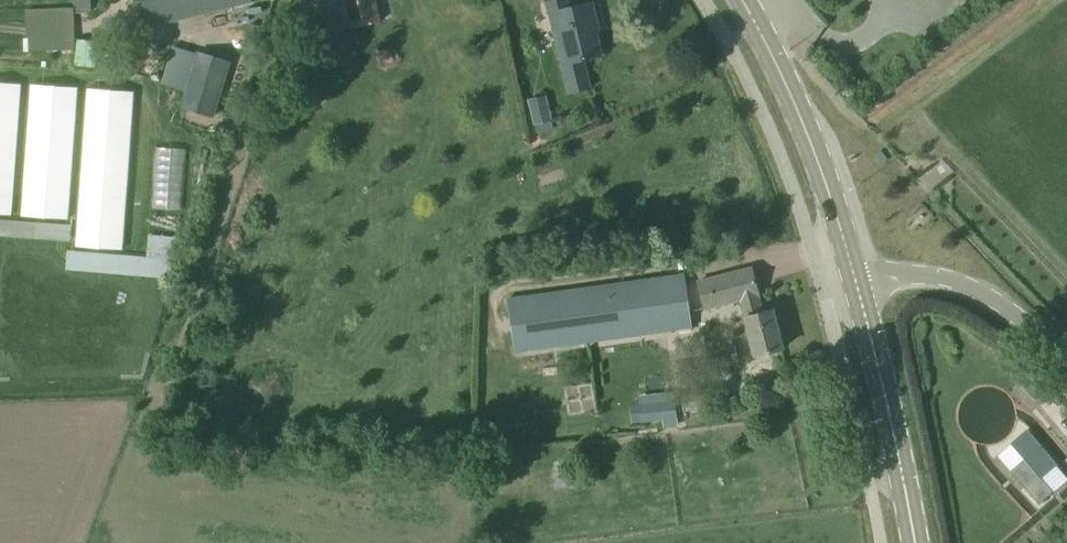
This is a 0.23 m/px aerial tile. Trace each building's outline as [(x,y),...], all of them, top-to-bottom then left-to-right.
[(90,0),(75,0),(75,12),(90,12),(90,0)] [(252,0),(142,0),(149,26),(252,2),(252,0)] [(380,21),(375,0),(343,0),(350,28),(380,21)] [(569,93),(590,88),(583,60),(602,55),(594,22),(597,22),(593,2),(569,8),(567,0),(547,0),(569,93)] [(74,8),(24,9),(25,51),(75,50),(74,8)] [(212,115),(228,62),(199,53),(183,107),(212,115)] [(11,215),(21,83),(0,82),(0,214),(11,215)] [(32,84),(22,216),(67,219),(77,88),(32,84)] [(88,88),(76,247),(121,250),(133,92),(88,88)] [(555,125),(551,109),(532,114),(536,130),(555,125)] [(155,207),(183,209),(186,147),(157,146),(155,207)] [(949,164),(937,171),(941,179),(953,172),(949,164)] [(147,254),(67,250),(66,268),(171,272),(173,234),(148,233),(147,254)] [(755,356),(783,348),(773,310),(762,313),(758,296),(759,295),(752,268),(698,281),(706,309),(741,300),(745,317),(749,332),(733,336),(739,359),(755,355),(755,356)] [(516,351),(691,327),(683,275),(508,299),(516,351)] [(641,422),(676,418),(674,401),(639,404),(641,422)] [(1011,444),(1024,459),(1041,479),(1054,493),(1066,481),(1066,476),(1057,465),(1027,430),(1011,444)] [(1011,444),(997,456),(1011,471),(1040,505),(1054,493),(1041,479),(1024,459),(1011,444)]
